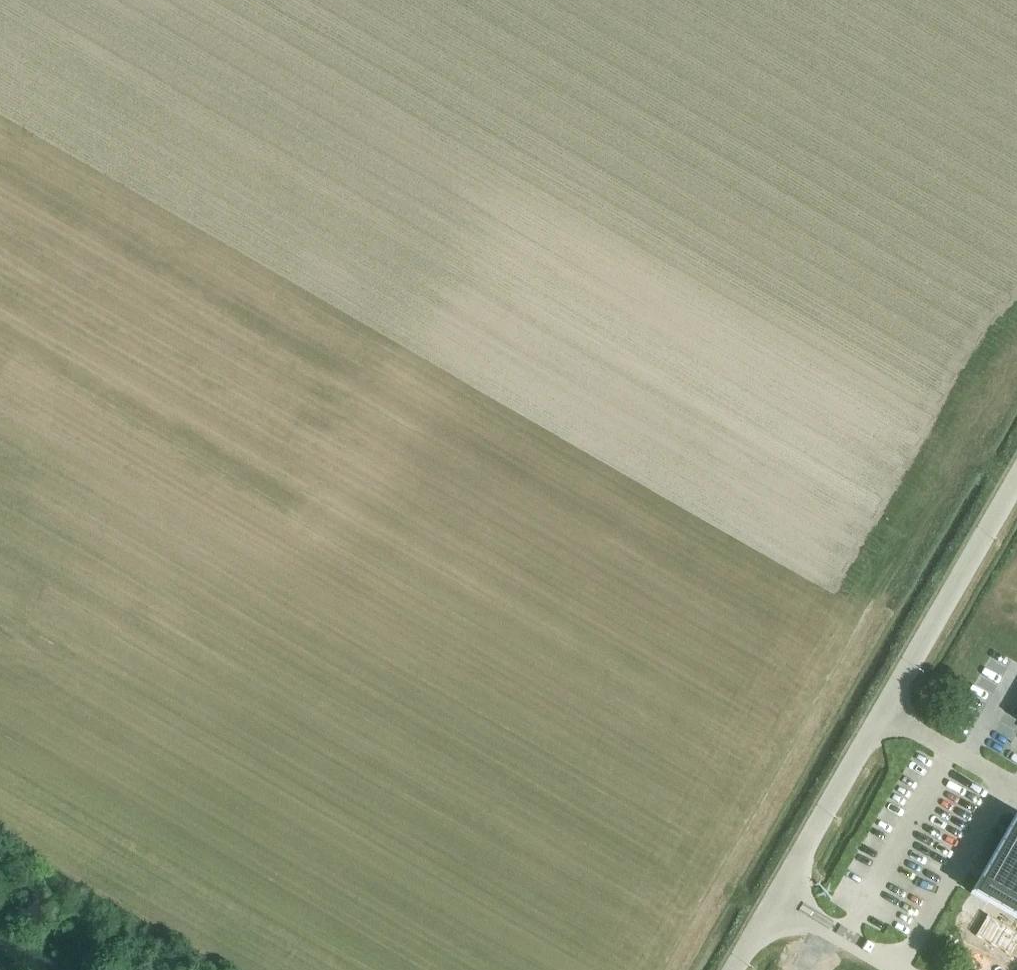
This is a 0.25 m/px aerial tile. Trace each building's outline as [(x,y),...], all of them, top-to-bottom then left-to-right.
[(1016,816),(973,892),(1016,917),(1016,816)]
